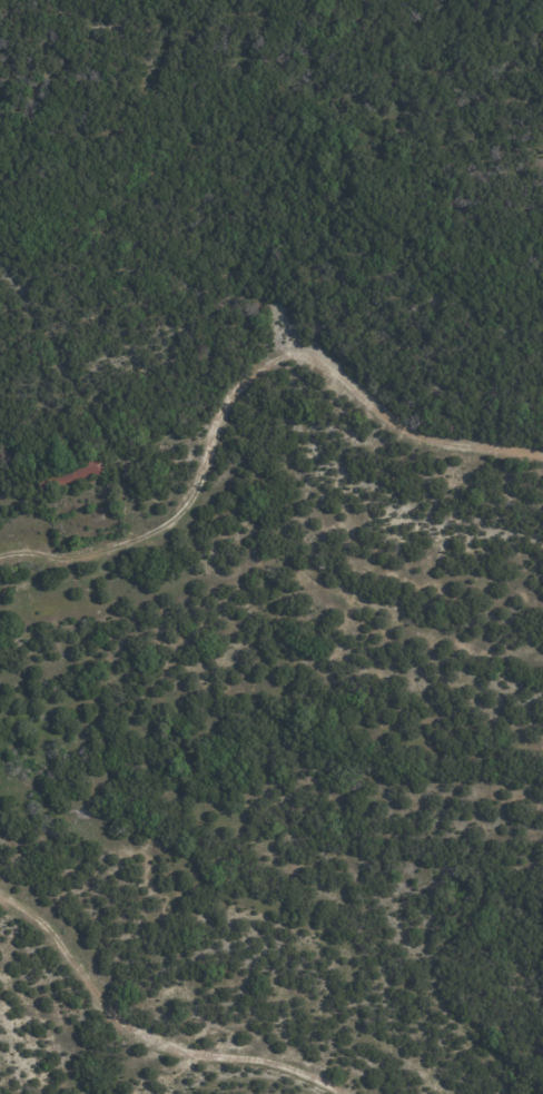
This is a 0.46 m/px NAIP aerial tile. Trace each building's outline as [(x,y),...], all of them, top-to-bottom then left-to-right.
[(34,477),(99,460),(103,473),(39,492),(34,477)]
